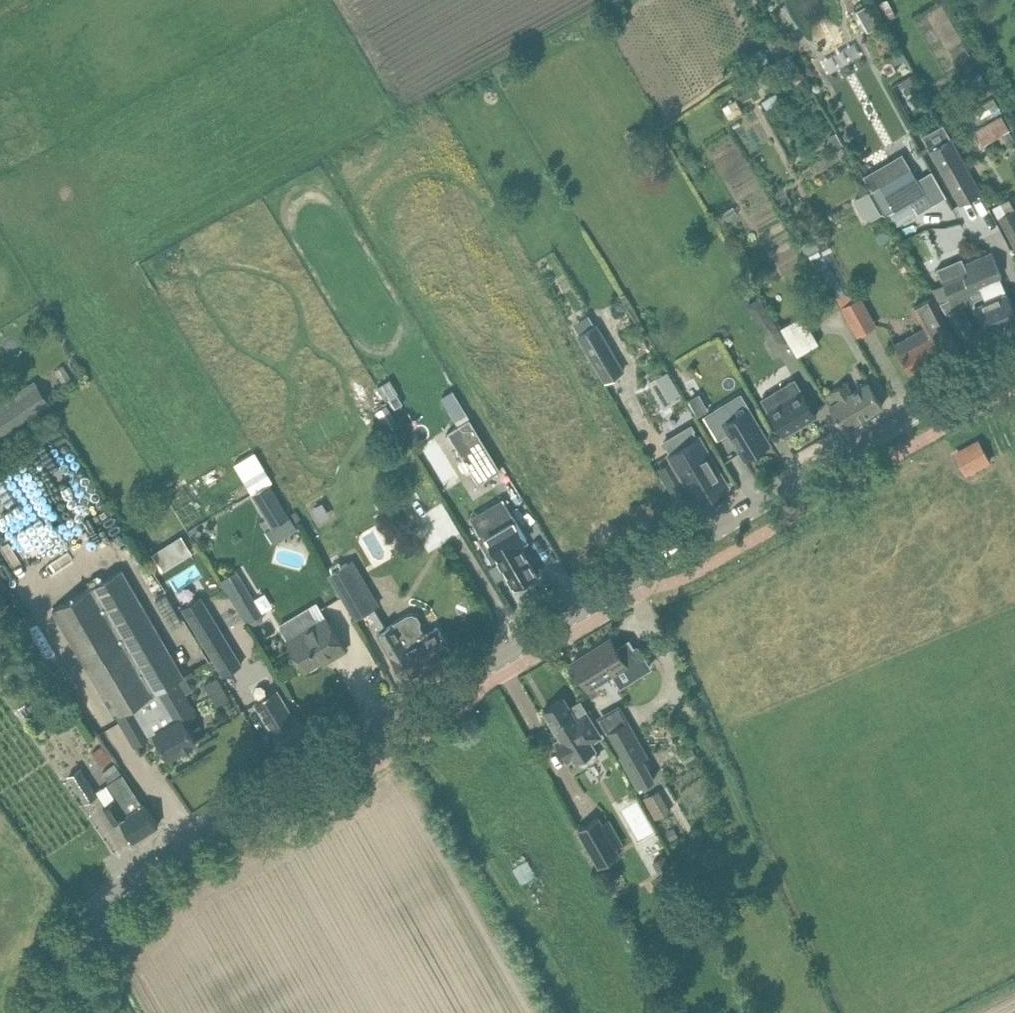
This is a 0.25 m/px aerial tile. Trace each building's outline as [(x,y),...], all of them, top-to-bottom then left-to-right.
[(890,0),(882,0),(879,1),(886,18),(896,14),(890,0)] [(865,2),(855,8),(867,28),(877,23),(865,2)] [(975,132),(987,144),(1008,125),(996,113),(975,132)] [(952,136),(930,148),(940,166),(959,203),(971,197),(981,191),(962,155),(952,136)] [(911,166),(872,189),(893,225),(932,202),(911,166)] [(859,223),(868,220),(860,196),(851,200),(859,223)] [(1014,206),(1009,196),(993,205),(1014,247),(1014,206)] [(943,282),(931,287),(939,302),(979,284),(1000,276),(1001,275),(993,256),(991,252),(965,263),(962,256),(936,267),(939,274),(943,282)] [(820,268),(833,297),(852,289),(838,259),(820,268)] [(975,303),(980,314),(988,332),(1014,321),(1014,311),(1001,279),(1000,276),(979,284),(985,299),(975,303)] [(837,297),(858,334),(876,324),(861,295),(856,297),(852,289),(837,297)] [(949,328),(943,317),(930,295),(913,304),(925,327),(895,343),(910,371),(958,345),(949,328)] [(960,303),(947,309),(960,334),(973,327),(960,303)] [(759,314),(757,320),(775,349),(787,342),(767,309),(759,314)] [(820,341),(802,312),(781,325),(797,355),(820,341)] [(577,335),(604,379),(621,369),(594,324),(577,335)] [(768,408),(784,434),(816,415),(801,389),(800,389),(794,379),(762,398),(768,408)] [(822,395),(832,411),(843,428),(882,405),(868,381),(851,391),(846,381),(822,395)] [(36,383),(0,408),(0,432),(1,433),(49,400),(36,383)] [(452,389),(440,396),(449,411),(461,403),(452,389)] [(388,397),(395,408),(404,402),(398,391),(388,397)] [(727,401),(705,414),(719,438),(729,432),(744,458),(770,443),(748,407),(735,415),(727,401)] [(386,404),(376,410),(389,431),(399,425),(386,404)] [(498,467),(465,413),(442,427),(475,481),(498,467)] [(699,501),(727,485),(692,425),(663,441),(680,470),(677,472),(684,483),(689,480),(700,499),(698,500),(699,501)] [(979,441),(957,453),(968,474),(989,461),(979,441)] [(255,450),(234,463),(252,493),(256,490),(270,481),(273,480),(255,450)] [(674,462),(659,464),(662,486),(678,484),(674,462)] [(256,490),(252,493),(266,517),(260,521),(272,542),(280,537),(297,527),(290,516),(291,515),(270,481),(256,490)] [(511,488),(502,494),(512,511),(521,505),(511,488)] [(489,541),(483,544),(494,563),(499,560),(515,586),(536,574),(519,545),(528,540),(514,516),(484,534),(489,541)] [(180,534),(151,552),(161,569),(190,551),(180,534)] [(347,561),(328,572),(354,617),(369,609),(374,606),(347,561)] [(243,608),(240,610),(247,620),(251,618),(254,623),(264,615),(236,568),(233,570),(228,562),(215,570),(233,598),(236,596),(243,608)] [(497,563),(489,567),(497,580),(504,576),(497,563)] [(191,688),(122,568),(53,609),(115,715),(117,714),(135,744),(151,735),(150,735),(154,732),(168,756),(196,740),(186,722),(197,715),(184,693),(191,688)] [(200,595),(182,604),(224,674),(241,664),(200,595)] [(317,602),(278,625),(286,640),(293,652),(304,669),(327,656),(329,659),(346,649),(336,632),(327,616),(326,616),(317,602)] [(385,625),(380,628),(388,643),(385,644),(390,654),(394,660),(405,678),(452,650),(438,626),(422,635),(418,628),(420,624),(421,617),(417,613),(412,612),(406,612),(385,625)] [(610,638),(572,662),(588,687),(623,666),(630,678),(649,666),(636,646),(634,647),(629,639),(616,647),(610,638)] [(203,682),(215,702),(228,694),(216,674),(203,682)] [(270,727),(283,750),(309,734),(299,717),(296,713),(293,715),(277,689),(255,702),(270,727)] [(580,700),(570,706),(564,696),(543,709),(560,737),(555,741),(567,760),(573,757),(575,761),(577,759),(581,766),(598,756),(594,749),(596,748),(592,741),(602,734),(580,700)] [(628,720),(607,732),(639,788),(654,779),(631,737),(635,734),(628,720)] [(111,758),(102,744),(92,750),(101,765),(111,758)] [(102,770),(110,781),(121,774),(114,762),(102,770)] [(85,800),(97,792),(81,767),(69,775),(85,800)] [(121,833),(126,830),(133,840),(159,824),(145,803),(142,805),(122,773),(121,774),(110,781),(106,784),(116,799),(103,806),(121,833)] [(658,790),(643,797),(654,820),(669,812),(658,790)] [(618,855),(597,816),(577,827),(598,866),(618,855)] [(668,867),(661,855),(653,860),(659,872),(668,867)]
